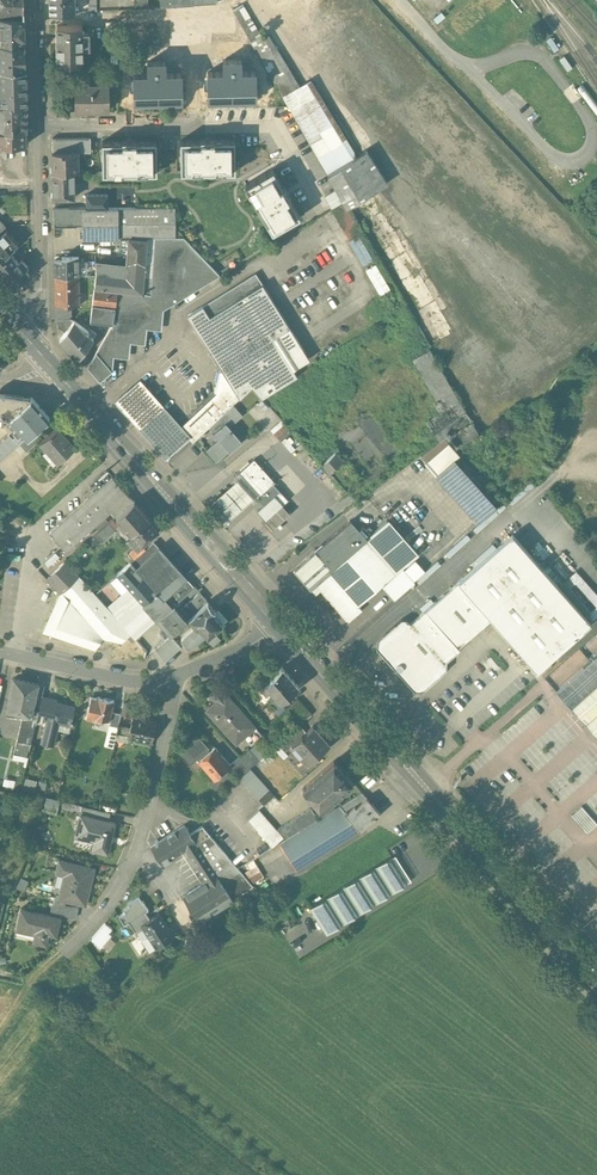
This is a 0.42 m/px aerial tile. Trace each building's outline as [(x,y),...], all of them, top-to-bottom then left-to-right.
[(24,15),(24,0),(0,0),(0,14),(24,15)] [(49,10),(49,11),(75,11),(75,10),(79,10),(79,6),(75,6),(75,0),(49,0),(49,10)] [(261,34),(243,3),(233,9),(251,40),(261,34)] [(25,41),(24,15),(0,14),(0,42),(25,41)] [(82,25),(57,25),(58,62),(83,62),(83,47),(89,47),(89,31),(82,31),(82,25)] [(261,34),(251,40),(263,61),(278,50),(267,31),(261,34)] [(1,68),(25,68),(25,41),(0,42),(0,68),(1,68)] [(354,150),(310,77),(299,84),(278,50),(263,61),(264,63),(271,74),(270,74),(328,174),(355,156),(354,150)] [(207,72),(208,100),(257,99),(256,72),(242,72),(242,59),(223,60),(223,71),(207,72)] [(134,72),(134,101),(183,101),(182,72),(166,72),(166,61),(146,62),(146,72),(134,72)] [(1,68),(1,75),(1,85),(0,86),(0,95),(1,95),(1,101),(27,101),(26,95),(25,68),(1,68)] [(109,83),(75,83),(75,108),(109,108),(109,83)] [(0,101),(0,130),(27,129),(27,101),(1,101),(0,101)] [(0,130),(0,145),(27,144),(27,129),(0,130)] [(75,137),(53,138),(53,152),(75,151),(75,137)] [(234,139),(180,140),(181,172),(234,171),(234,139)] [(157,142),(103,143),(104,174),(157,174),(157,142)] [(355,156),(328,174),(347,206),(372,192),(387,183),(366,149),(355,156)] [(53,152),(52,152),(53,173),(74,172),(76,172),(80,172),(80,152),(80,151),(75,151),(53,152)] [(299,217),(273,170),(245,185),(271,232),(299,217)] [(74,172),(53,173),(53,198),(74,197),(74,172)] [(332,208),(343,202),(336,189),(325,195),(332,208)] [(108,207),(108,194),(87,194),(87,208),(108,207)] [(344,203),(332,210),(349,239),(362,232),(344,203)] [(87,208),(83,208),(83,223),(83,238),(118,237),(118,207),(87,208)] [(136,207),(118,207),(118,237),(121,237),(147,239),(154,239),(156,207),(136,207)] [(83,208),(54,208),(54,224),(83,223),(83,208)] [(12,237),(6,230),(0,235),(0,247),(12,237)] [(364,265),(374,259),(361,234),(350,239),(364,265)] [(220,275),(184,236),(155,237),(151,294),(150,294),(143,293),(124,290),(117,290),(115,307),(114,320),(113,322),(89,364),(90,365),(100,377),(111,368),(112,353),(127,355),(128,339),(143,341),(145,325),(159,327),(161,311),(220,275)] [(0,247),(0,265),(12,254),(13,253),(11,250),(18,244),(12,237),(0,247)] [(147,239),(121,237),(121,245),(128,246),(125,275),(124,290),(143,293),(147,239)] [(154,239),(147,239),(143,293),(150,294),(152,275),(154,239)] [(12,254),(0,265),(0,272),(14,288),(30,274),(25,269),(28,266),(22,259),(19,262),(12,254)] [(79,256),(62,257),(62,260),(55,260),(55,276),(79,275),(79,263),(79,256)] [(96,262),(79,263),(79,275),(96,275),(96,272),(96,271),(96,262)] [(377,262),(366,269),(381,294),(392,288),(377,262)] [(125,275),(96,272),(96,275),(95,287),(109,289),(117,290),(124,290),(125,275)] [(239,283),(274,338),(290,328),(255,273),(239,283)] [(79,275),(55,276),(56,305),(57,305),(71,305),(80,305),(79,275)] [(274,338),(239,283),(188,315),(225,375),(239,397),(252,385),(262,397),(297,375),(294,371),(293,368),(274,338)] [(109,289),(95,287),(92,304),(100,305),(106,306),(109,289)] [(71,305),(57,305),(57,318),(71,318),(71,317),(71,305)] [(106,306),(100,305),(98,318),(114,320),(115,307),(106,306)] [(71,318),(57,318),(58,327),(65,332),(74,320),(71,317),(71,318)] [(88,330),(74,320),(65,332),(60,339),(77,359),(93,338),(86,333),(88,330)] [(309,358),(290,328),(274,338),(293,368),(309,358)] [(0,347),(0,365),(9,357),(0,347)] [(459,399),(434,357),(424,362),(444,396),(434,402),(440,412),(459,399)] [(225,385),(180,427),(188,436),(193,441),(209,426),(233,403),(239,397),(225,375),(221,379),(225,385)] [(180,427),(140,381),(118,401),(166,455),(188,436),(180,427)] [(5,393),(0,392),(0,416),(9,417),(32,397),(5,393)] [(32,397),(9,417),(13,422),(10,425),(18,435),(22,432),(27,438),(50,417),(32,397)] [(479,433),(459,399),(440,412),(426,422),(440,441),(446,436),(456,448),(479,433)] [(233,403),(209,426),(214,431),(214,432),(219,438),(206,449),(216,461),(229,450),(230,451),(242,440),(229,425),(232,423),(233,424),(243,415),(233,403)] [(285,423),(275,431),(282,439),(292,431),(285,423)] [(75,446),(58,426),(40,442),(58,461),(75,446)] [(0,443),(0,461),(18,445),(9,435),(0,443)] [(444,438),(421,456),(427,462),(449,443),(444,438)] [(427,462),(426,463),(436,474),(454,459),(459,454),(449,443),(427,462)] [(335,452),(322,464),(329,472),(343,460),(335,452)] [(254,458),(236,474),(263,504),(257,510),(273,528),(290,513),(282,504),(288,499),(280,490),(275,495),(268,488),(275,481),(254,458)] [(497,507),(454,459),(436,474),(479,523),(497,507)] [(360,480),(343,460),(329,472),(346,491),(360,480)] [(113,477),(50,532),(66,550),(111,511),(116,517),(134,501),(113,477)] [(239,478),(208,506),(223,524),(255,496),(239,478)] [(134,501),(116,517),(120,520),(118,522),(124,529),(126,528),(131,533),(149,517),(135,500),(134,501)] [(131,533),(127,535),(137,547),(141,544),(159,528),(149,517),(131,533)] [(417,555),(387,520),(365,538),(366,539),(396,573),(417,555)] [(350,521),(315,551),(331,569),(366,539),(365,538),(350,521)] [(109,523),(99,532),(102,537),(105,540),(115,530),(109,523)] [(591,623),(512,534),(458,581),(491,618),(497,625),(514,644),(514,645),(515,645),(525,656),(525,657),(526,657),(536,669),(537,670),(538,669),(591,623)] [(95,535),(87,542),(93,549),(100,543),(99,540),(95,535)] [(331,569),(316,582),(349,620),(361,609),(358,606),(382,585),(394,599),(408,587),(396,573),(366,539),(331,569)] [(159,547),(154,541),(146,549),(135,558),(131,562),(156,591),(157,591),(171,607),(194,586),(187,578),(187,577),(159,546),(159,547)] [(137,547),(130,553),(135,558),(146,549),(141,544),(137,547)] [(331,569),(315,551),(295,569),(311,587),(316,582),(331,569)] [(65,561),(47,579),(61,593),(79,576),(65,561)] [(156,591),(131,562),(117,574),(138,598),(143,602),(143,603),(156,591)] [(108,607),(96,593),(95,593),(79,576),(61,593),(43,631),(95,649),(103,638),(122,641),(131,633),(121,622),(108,607)] [(115,576),(107,583),(110,586),(117,579),(115,576)] [(491,618),(458,581),(425,610),(443,630),(457,646),(458,647),(491,618)] [(107,583),(101,588),(107,594),(112,589),(110,586),(107,583)] [(195,586),(187,593),(190,596),(198,589),(195,586)] [(107,594),(101,588),(96,593),(108,607),(114,602),(107,594)] [(171,607),(157,591),(156,591),(143,603),(143,602),(132,611),(121,622),(136,638),(160,617),(171,607)] [(200,592),(179,610),(186,617),(206,599),(200,592)] [(138,598),(132,603),(123,593),(119,597),(132,611),(143,602),(138,598)] [(114,602),(108,607),(121,622),(132,611),(119,597),(114,602)] [(208,601),(189,618),(196,626),(182,638),(190,647),(205,633),(208,636),(223,623),(225,621),(208,601)] [(179,610),(174,604),(171,607),(160,617),(173,633),(188,620),(186,617),(179,610)] [(443,630),(425,610),(410,623),(428,644),(443,630)] [(410,623),(408,621),(403,621),(380,641),(379,646),(393,662),(397,662),(397,663),(396,664),(396,666),(396,667),(397,668),(399,669),(400,669),(401,668),(402,667),(402,672),(416,687),(421,688),(444,667),(445,662),(442,660),(444,658),(446,660),(450,657),(448,655),(457,646),(443,630),(428,644),(410,623)] [(181,647),(170,635),(156,648),(165,661),(181,647)] [(552,688),(596,739),(596,648),(552,688)] [(282,666),(264,683),(260,687),(267,695),(269,693),(278,703),(280,701),(281,701),(299,685),(282,666)] [(38,683),(14,677),(7,710),(23,713),(31,715),(33,704),(34,699),(36,699),(37,691),(36,691),(38,683)] [(254,725),(225,693),(218,685),(210,693),(217,701),(208,709),(236,741),(243,734),(251,743),(262,734),(254,725)] [(74,706),(56,702),(56,701),(48,700),(49,697),(42,696),(40,705),(39,711),(45,712),(46,711),(48,712),(47,719),(42,742),(53,744),(59,721),(70,724),(71,722),(72,722),(73,720),(71,720),(74,706),(74,705),(74,706)] [(114,700),(98,696),(97,698),(93,697),(89,715),(109,719),(111,711),(114,700)] [(312,714),(297,698),(286,708),(286,709),(299,724),(300,725),(300,724),(312,714)] [(132,704),(124,702),(121,714),(129,716),(132,704)] [(31,715),(23,713),(17,740),(30,743),(31,743),(36,723),(39,711),(40,705),(33,704),(31,715)] [(45,712),(39,711),(36,723),(43,724),(45,712)] [(121,713),(111,711),(109,719),(110,720),(110,723),(110,724),(118,726),(119,723),(121,713)] [(156,721),(133,716),(130,728),(119,723),(118,726),(117,731),(117,732),(129,735),(128,736),(152,741),(156,721)] [(300,725),(278,743),(285,751),(292,745),(291,744),(306,731),(300,724),(300,725)] [(329,744),(313,725),(306,731),(291,744),(292,745),(295,743),(302,751),(299,753),(308,763),(329,744)] [(215,746),(209,751),(208,749),(209,747),(196,732),(177,748),(190,763),(197,758),(214,778),(209,782),(215,789),(228,777),(223,772),(231,766),(231,765),(230,764),(215,746)] [(30,743),(17,740),(14,754),(27,757),(30,743)] [(264,756),(255,746),(250,751),(258,761),(264,756)] [(250,751),(248,749),(240,756),(250,767),(258,761),(250,751)] [(240,756),(230,764),(231,765),(231,766),(240,776),(250,767),(240,756)] [(334,760),(303,788),(322,809),(353,781),(345,772),(334,760)] [(274,794),(250,768),(240,777),(263,804),(274,794)] [(47,782),(40,780),(38,787),(45,789),(47,782)] [(362,792),(340,805),(360,829),(380,812),(362,792)] [(58,812),(61,800),(47,797),(44,809),(58,812)] [(98,809),(82,805),(80,813),(96,817),(98,809)] [(340,805),(280,842),(297,869),(360,829),(340,805)] [(311,807),(277,828),(285,838),(318,818),(311,807)] [(283,836),(260,810),(249,819),(272,846),(283,836)] [(96,817),(80,813),(76,831),(95,836),(92,849),(108,852),(115,821),(96,817)] [(185,824),(159,841),(157,838),(155,840),(156,842),(151,846),(162,864),(186,849),(206,881),(217,874),(190,833),(185,824)] [(253,885),(202,825),(190,833),(217,874),(233,898),(253,885)] [(392,856),(310,908),(326,933),(408,881),(392,856)] [(94,867),(59,858),(56,871),(63,873),(58,896),(62,897),(62,898),(79,902),(86,903),(94,867)] [(246,870),(254,881),(264,874),(256,862),(246,870)] [(206,881),(183,896),(199,920),(208,914),(216,909),(233,898),(217,874),(206,881)] [(79,902),(62,898),(62,897),(58,896),(54,895),(52,904),(77,909),(79,902)] [(137,896),(128,902),(130,905),(124,909),(125,911),(119,915),(125,924),(129,921),(135,931),(142,926),(141,924),(150,918),(145,911),(149,909),(143,900),(141,901),(137,896)] [(77,909),(52,904),(51,911),(75,917),(77,909)] [(61,917),(21,908),(16,931),(34,935),(33,941),(46,944),(49,933),(56,935),(61,917)] [(216,909),(208,914),(211,919),(219,913),(216,909)] [(175,936),(159,912),(150,918),(141,924),(142,926),(156,948),(175,936)] [(102,947),(104,945),(111,950),(117,941),(109,935),(114,928),(105,921),(92,940),(102,947)]
